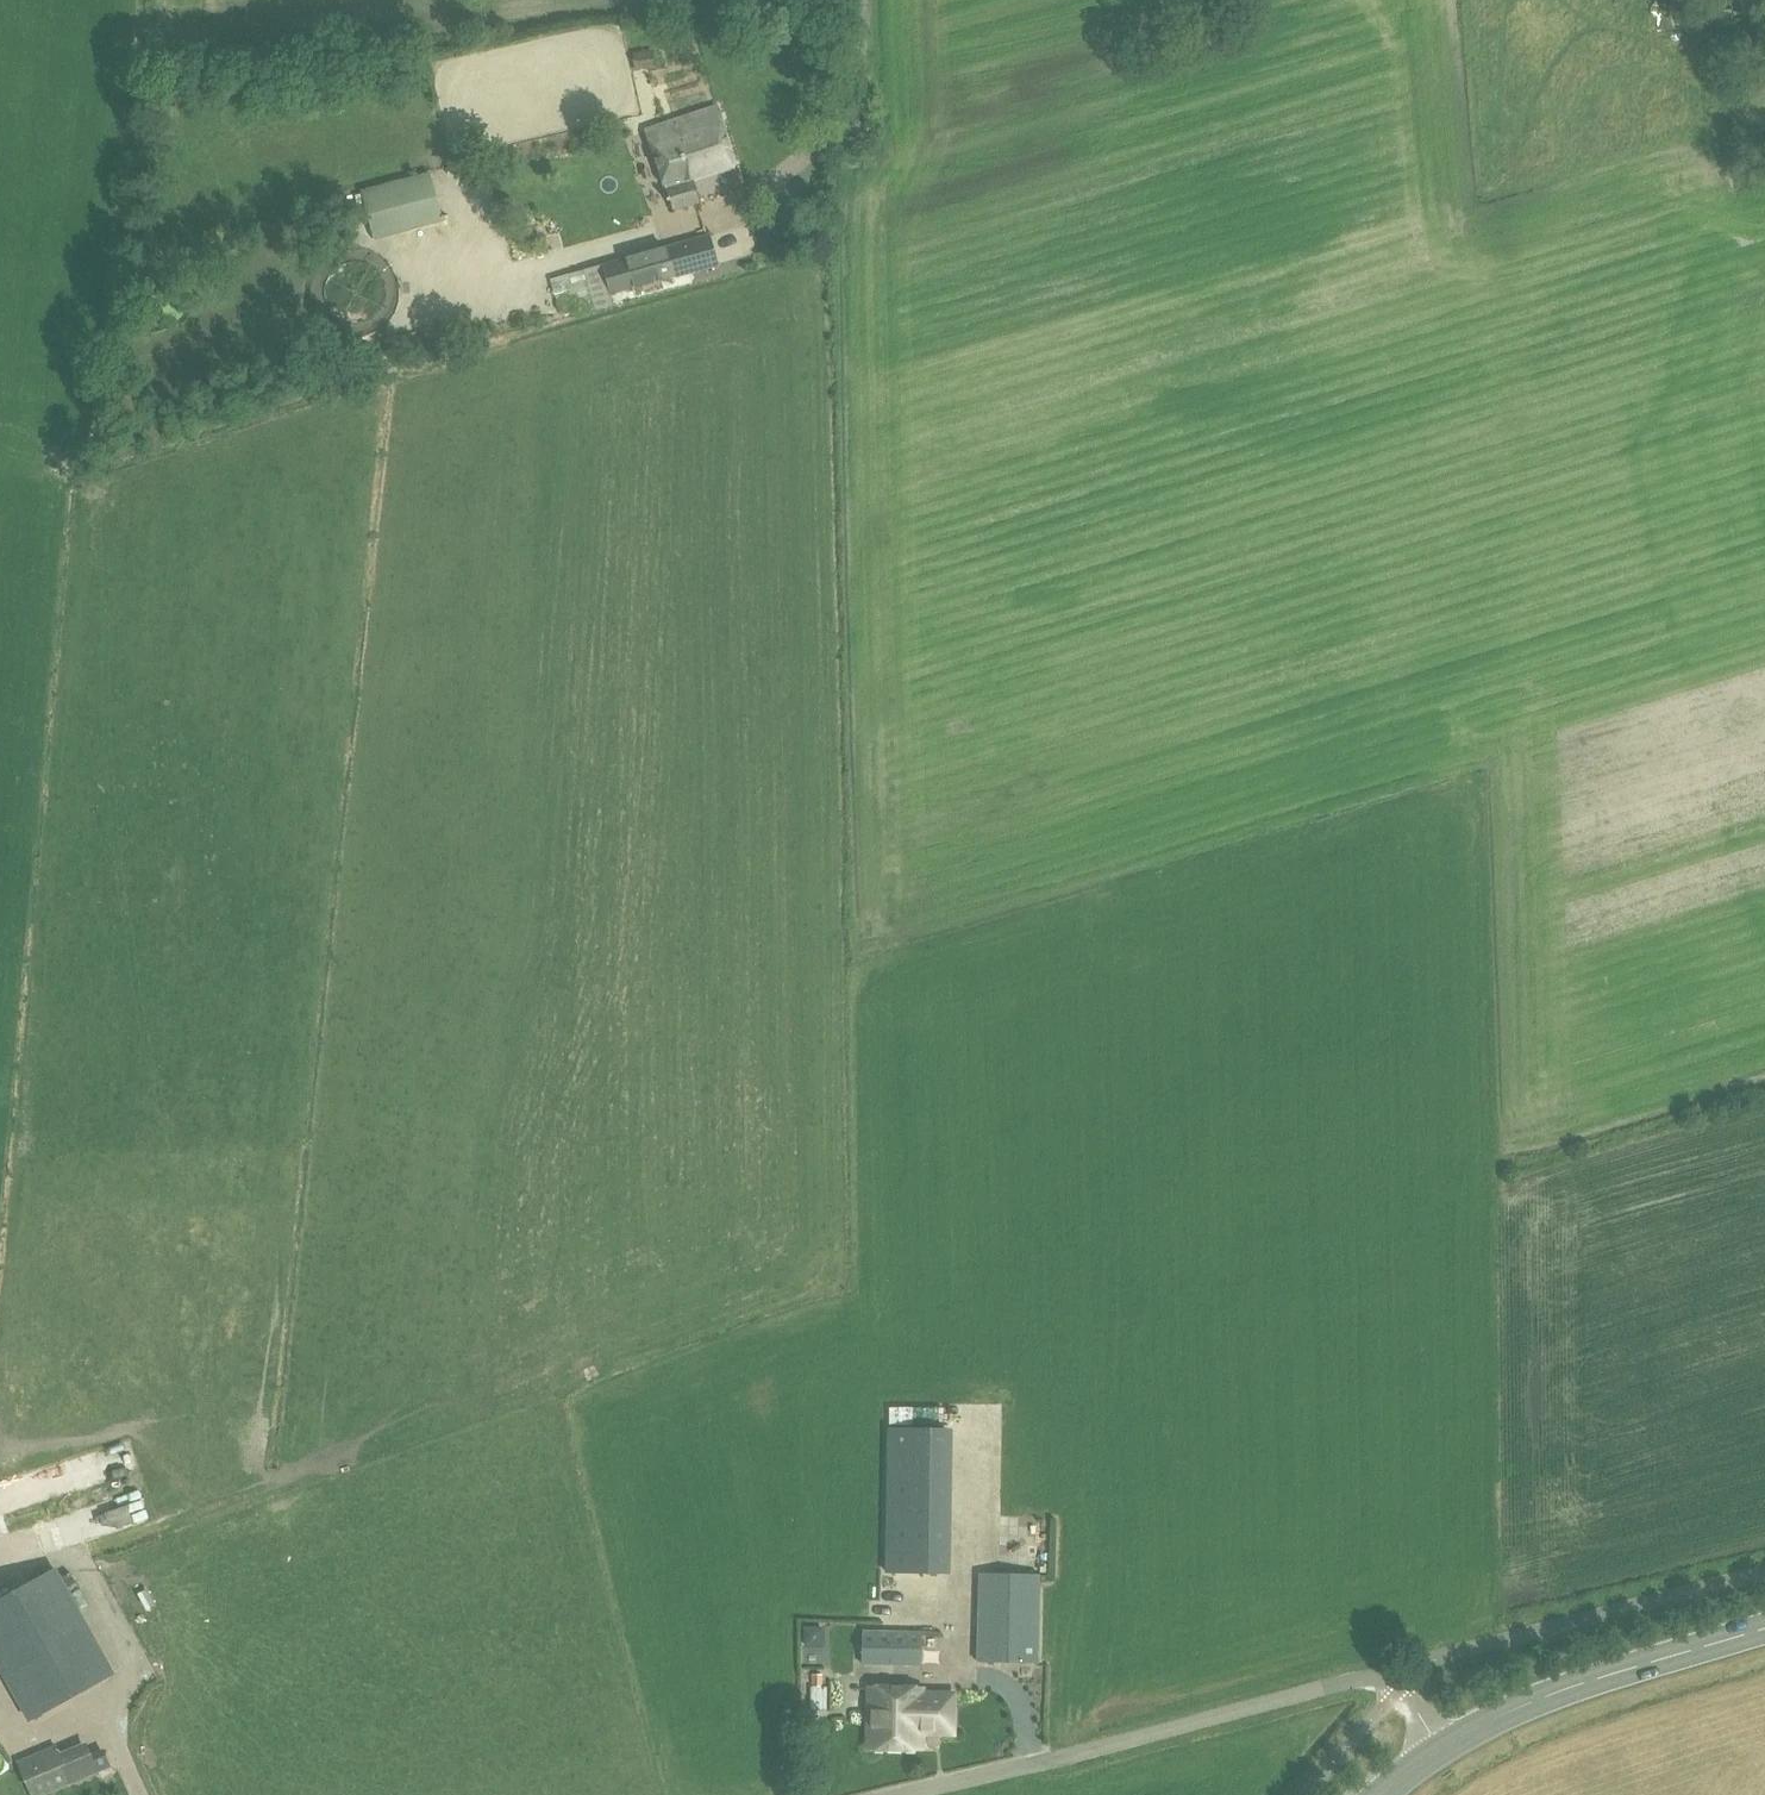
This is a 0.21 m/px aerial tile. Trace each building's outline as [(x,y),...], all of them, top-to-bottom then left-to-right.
[(652,50),(634,53),(636,69),(655,67),(652,50)] [(734,168),(716,108),(646,129),(665,190),(667,189),(673,210),(700,202),(694,180),(734,168)] [(374,237),(441,220),(429,174),(363,191),(374,237)] [(610,296),(719,266),(710,234),(601,264),(610,296)] [(601,264),(570,273),(580,307),(581,312),(610,304),(612,304),(610,296),(601,264)] [(946,1429),(889,1428),(887,1572),(944,1573),(946,1429)] [(37,1717),(121,1669),(61,1562),(0,1597),(0,1651),(37,1717)] [(977,1662),(1038,1663),(1040,1575),(980,1573),(977,1662)] [(824,1626),(804,1627),(804,1648),(814,1647),(825,1636),(824,1626)] [(862,1630),(861,1664),(920,1666),(921,1632),(862,1630)] [(812,1675),(812,1687),(823,1687),(823,1675),(812,1675)] [(921,1748),(921,1732),(953,1733),(953,1695),(922,1695),(922,1689),(870,1688),(869,1747),(921,1748)] [(56,1745),(15,1762),(30,1794),(45,1794),(73,1783),(56,1745)] [(110,1767),(105,1755),(95,1760),(100,1771),(110,1767)]
